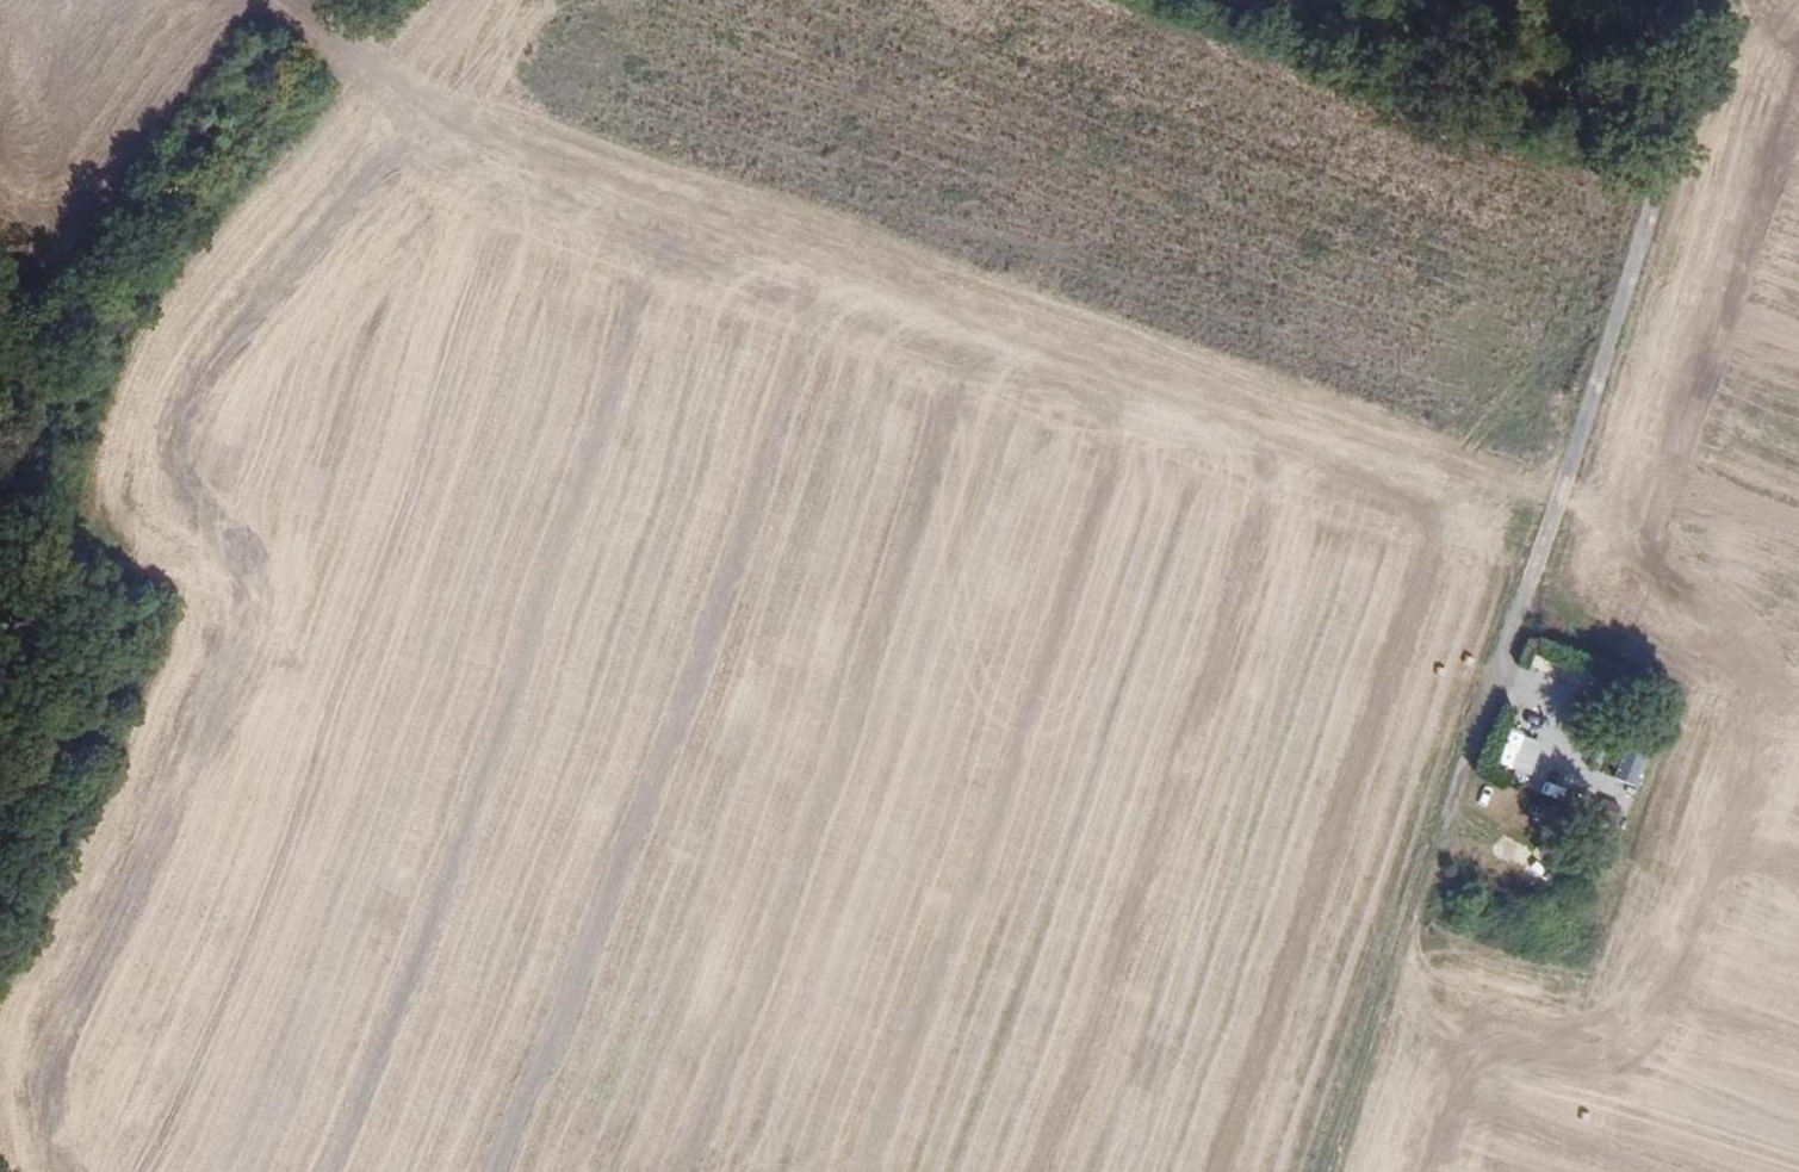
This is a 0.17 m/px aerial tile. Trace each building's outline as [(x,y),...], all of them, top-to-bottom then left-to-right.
[(1627,742),(1612,777),(1632,785),(1646,750),(1627,742)]
